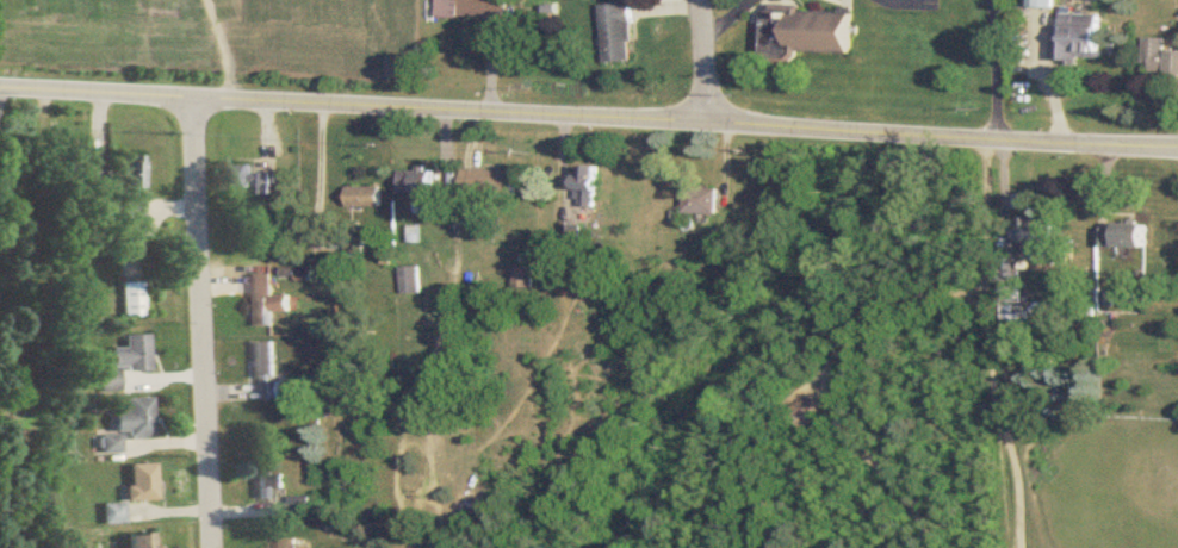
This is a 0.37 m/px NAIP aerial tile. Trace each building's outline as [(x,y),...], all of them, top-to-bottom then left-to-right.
[(509,0),(440,0),(440,19),(509,19),(509,0)] [(1033,8),(1057,8),(1057,0),(1033,0),(1033,8)] [(608,64),(638,62),(634,4),(603,6),(608,64)] [(855,54),(856,11),(766,8),(764,51),(855,54)] [(1101,62),(1103,16),(1063,15),(1063,26),(1056,25),(1055,61),(1101,62)] [(1169,52),(1169,39),(1146,39),(1146,73),(1177,73),(1177,52),(1169,52)] [(141,163),(119,163),(119,219),(141,219),(141,163)] [(272,174),(252,174),(252,165),(225,165),(225,189),(253,189),(253,195),(272,195),(272,174)] [(583,208),(601,208),(601,168),(583,168),(583,208)] [(435,169),(404,169),(404,195),(418,195),(418,215),(435,215),(435,169)] [(467,197),(521,197),(521,172),(467,172),(467,197)] [(350,208),(383,208),(383,188),(350,188),(350,208)] [(721,189),(689,189),(689,215),(721,215),(721,189)] [(1059,246),(1060,221),(1020,220),(1019,245),(1029,245),(1029,262),(1051,263),(1052,246),(1059,246)] [(1148,249),(1148,227),(1101,226),(1101,249),(1148,249)] [(517,291),(536,291),(536,269),(517,269),(517,291)] [(422,294),(422,270),(406,270),(406,294),(422,294)] [(249,276),(250,329),(273,328),(273,313),(290,312),(290,298),(274,298),(273,275),(249,276)] [(1005,305),(1025,305),(1025,275),(1005,275),(1005,305)] [(140,284),(120,284),(120,319),(140,319),(140,284)] [(149,372),(148,336),(123,337),(123,350),(110,350),(111,373),(98,373),(99,393),(117,393),(116,373),(149,372)] [(279,344),(250,344),(250,379),(260,379),(260,403),(279,403),(279,344)] [(150,400),(123,399),(123,412),(112,412),(111,433),(128,434),(128,439),(149,440),(150,400)] [(98,454),(118,454),(118,438),(98,438),(98,454)] [(125,502),(152,502),(152,466),(125,466),(125,502)] [(255,504),(287,504),(287,475),(255,475),(255,504)] [(313,517),(313,499),(293,499),(293,517),(313,517)] [(125,547),(152,547),(152,535),(125,535),(125,547)]
